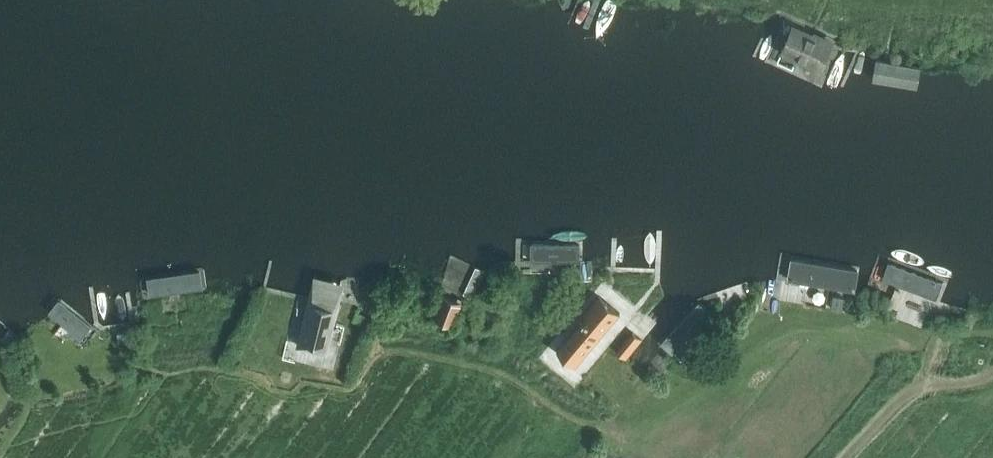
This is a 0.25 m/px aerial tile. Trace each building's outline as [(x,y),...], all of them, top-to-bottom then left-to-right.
[(782,50),(802,60),(801,62),(818,69),(830,43),(813,36),(813,38),(792,28),(782,50)] [(582,241),(519,239),(518,262),(582,264),(582,241)] [(858,271),(790,260),(786,281),(855,292),(858,271)] [(888,263),(882,280),(936,300),(942,284),(888,263)] [(474,267),(463,293),(472,297),(478,281),(482,270),(474,267)] [(194,275),(138,283),(141,302),(197,294),(194,275)] [(456,300),(443,294),(434,317),(451,324),(462,298),(458,297),(456,300)] [(579,322),(557,348),(575,363),(619,311),(599,294),(583,313),(587,316),(581,324),(579,322)] [(724,320),(692,295),(652,341),(686,364),(724,320)] [(832,305),(832,308),(842,310),(843,306),(844,297),(834,295),(832,305)] [(92,334),(53,302),(43,316),(82,347),(92,334)] [(298,345),(325,352),(336,308),(321,304),(319,312),(307,309),(298,345)] [(358,312),(355,319),(366,324),(369,317),(358,312)] [(632,331),(617,350),(626,358),(642,339),(632,331)]
